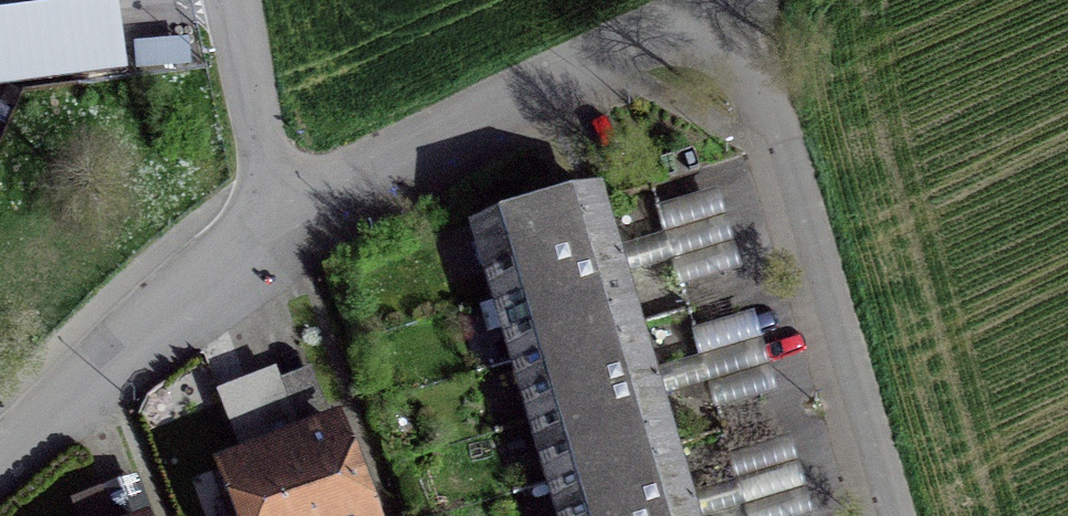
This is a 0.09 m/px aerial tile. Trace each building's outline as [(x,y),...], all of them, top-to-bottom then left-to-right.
[(0,26),(0,95),(134,72),(123,6),(0,26)] [(190,40),(135,46),(138,71),(193,65),(190,40)] [(741,264),(718,186),(659,203),(683,282),(741,264)] [(510,365),(511,367),(517,365),(525,393),(519,395),(537,456),(543,454),(551,482),(545,483),(547,488),(553,486),(561,514),(555,515),(689,515),(678,481),(660,420),(642,358),(624,297),(606,235),(597,204),(473,241),(501,335),(507,333),(516,360),(510,362),(510,365)] [(779,388),(755,310),(696,328),(720,406),(779,388)] [(305,378),(279,387),(292,425),(318,415),(305,378)] [(791,432),(732,449),(752,515),(795,515),(815,510),(791,432)] [(223,476),(238,515),(363,515),(362,515),(353,490),(341,461),(331,434),(223,476)]
